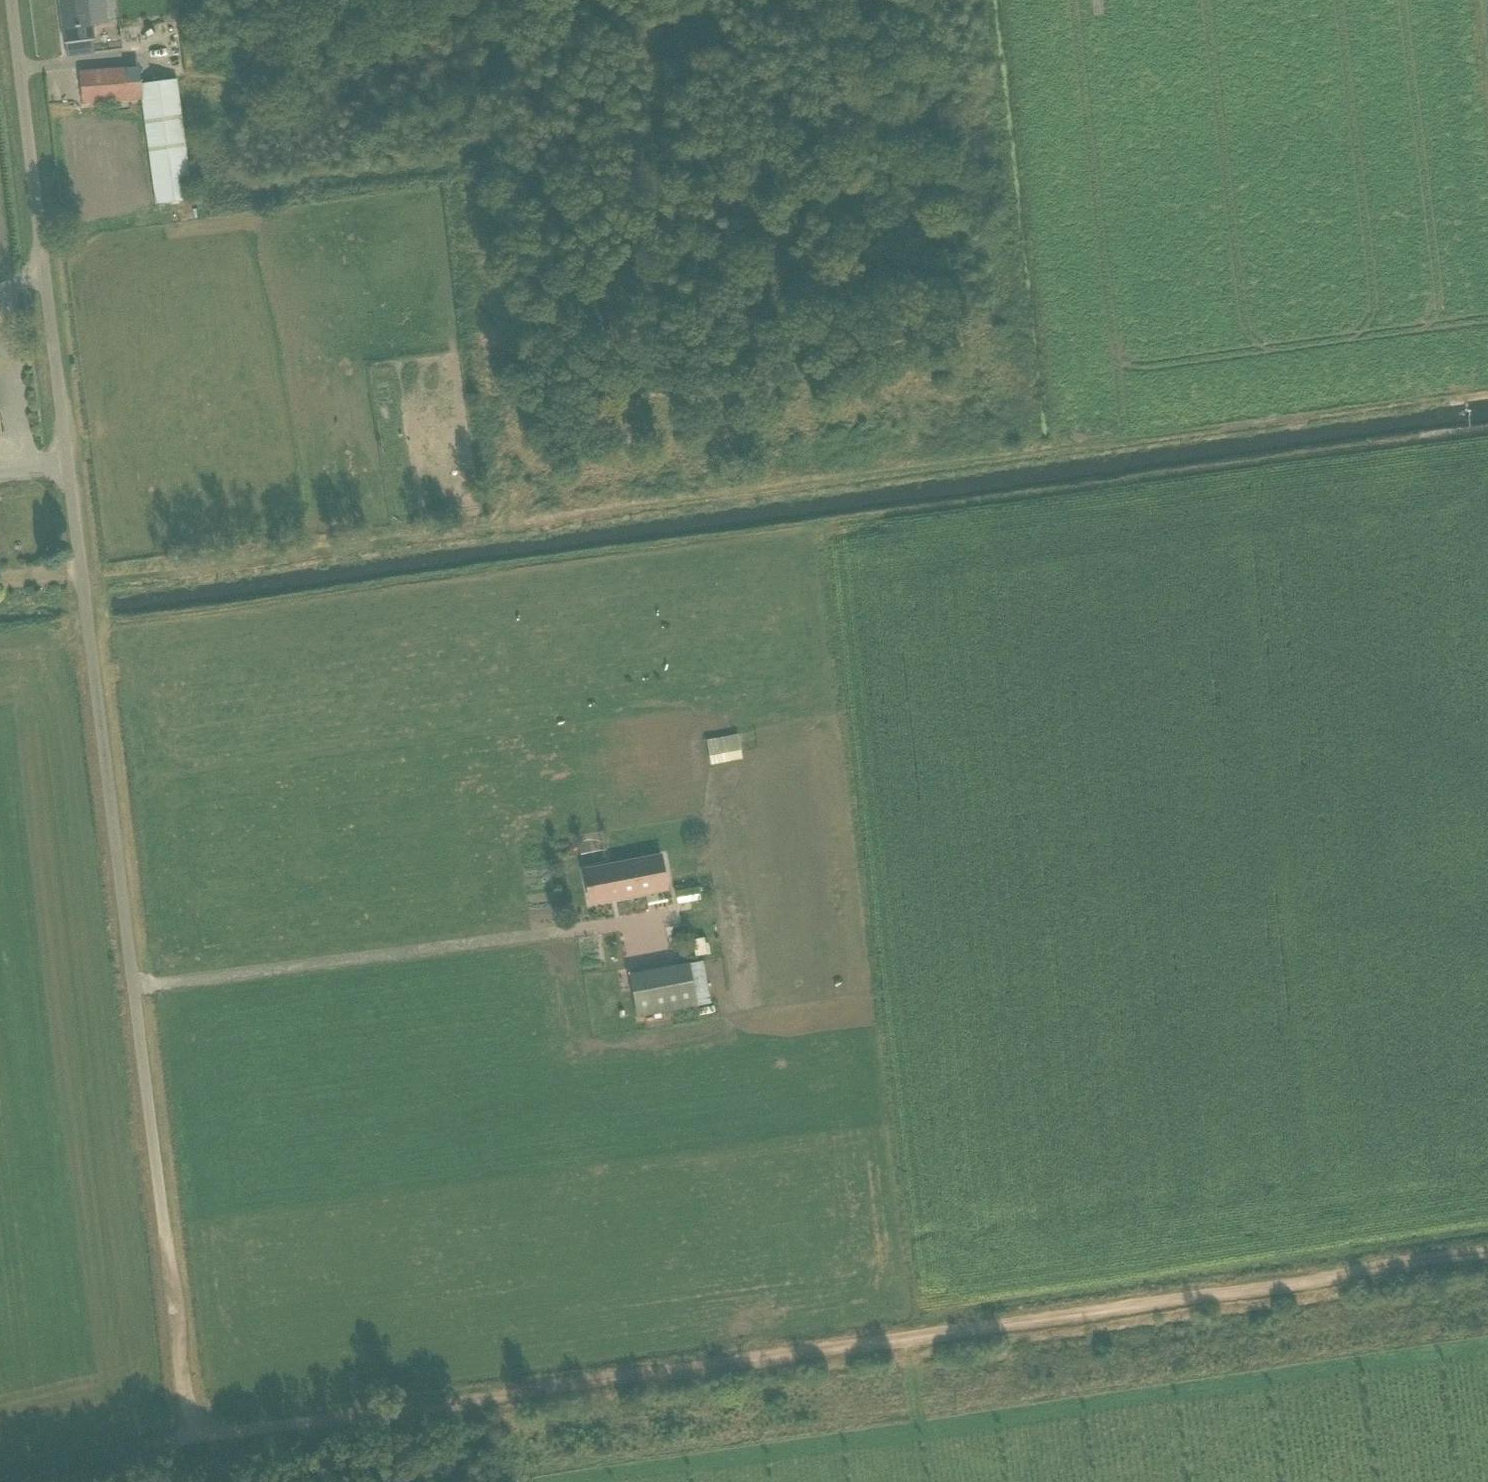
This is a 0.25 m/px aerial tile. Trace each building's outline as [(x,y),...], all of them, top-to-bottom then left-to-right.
[(67,56),(95,53),(94,42),(96,42),(94,24),(109,22),(106,0),(61,0),(67,56)] [(126,68),(79,72),(82,102),(82,103),(142,98),(155,204),(193,199),(185,140),(180,98),(178,81),(176,81),(141,84),(140,76),(127,77),(126,68)] [(701,739),(706,764),(739,758),(734,732),(701,739)] [(581,869),(588,903),(667,888),(661,853),(581,869)] [(703,937),(693,939),(696,955),(706,953),(703,937)] [(630,974),(638,1016),(711,1002),(703,960),(630,974)]
